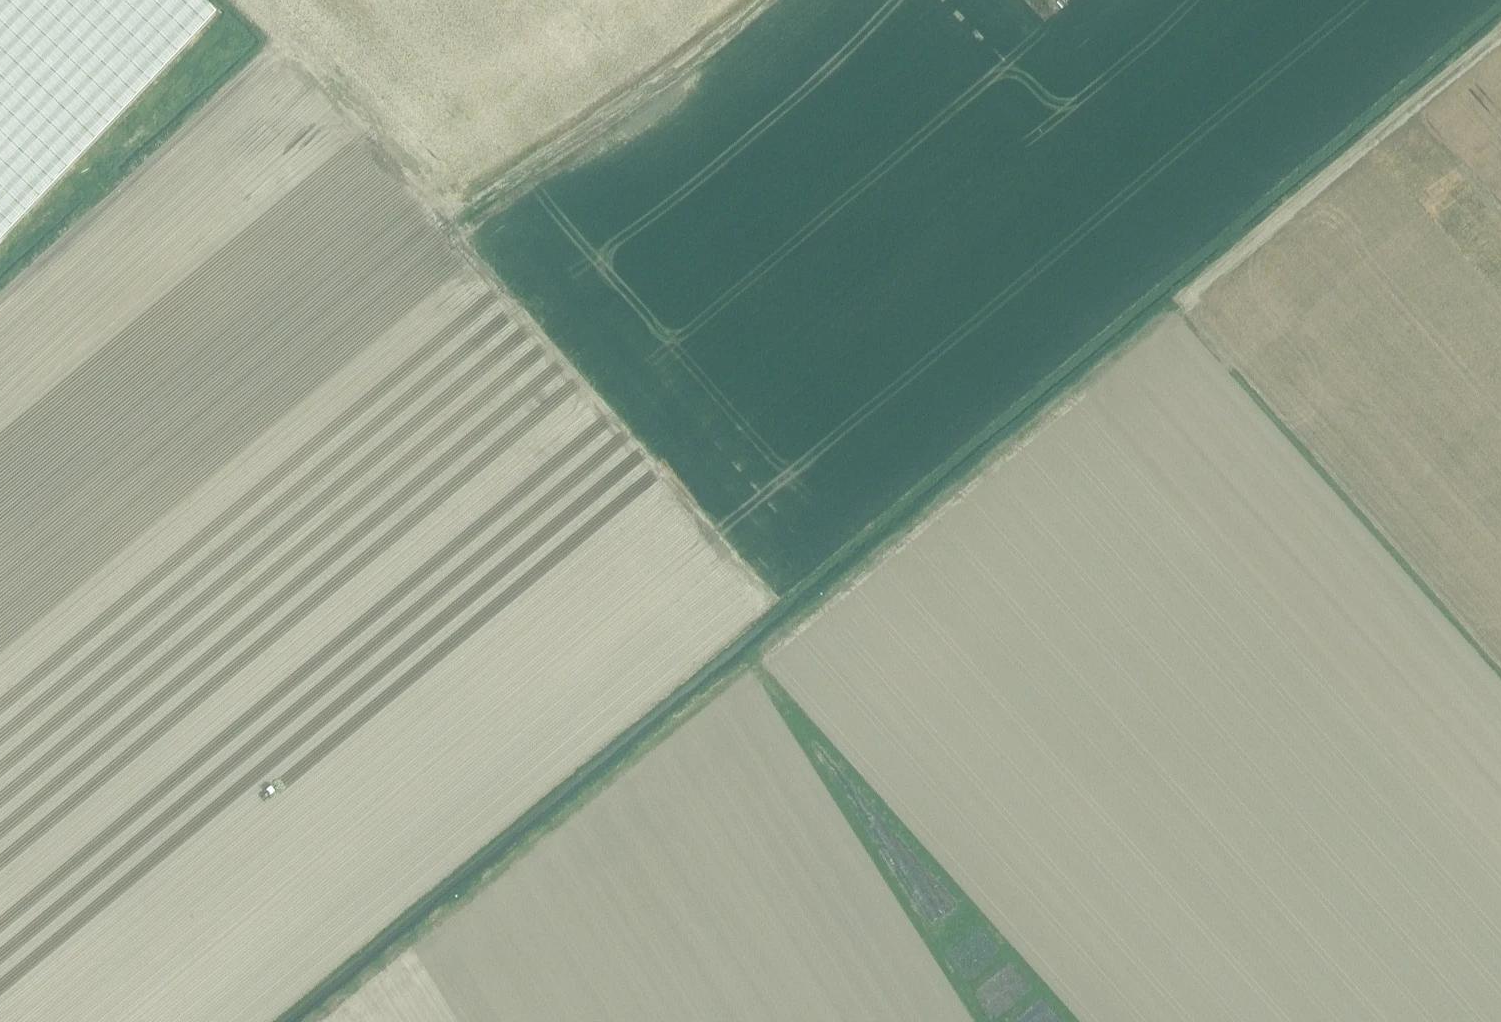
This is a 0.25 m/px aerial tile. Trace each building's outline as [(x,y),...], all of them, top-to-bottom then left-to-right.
[(213,17),(195,0),(0,0),(0,242),(213,17)]
